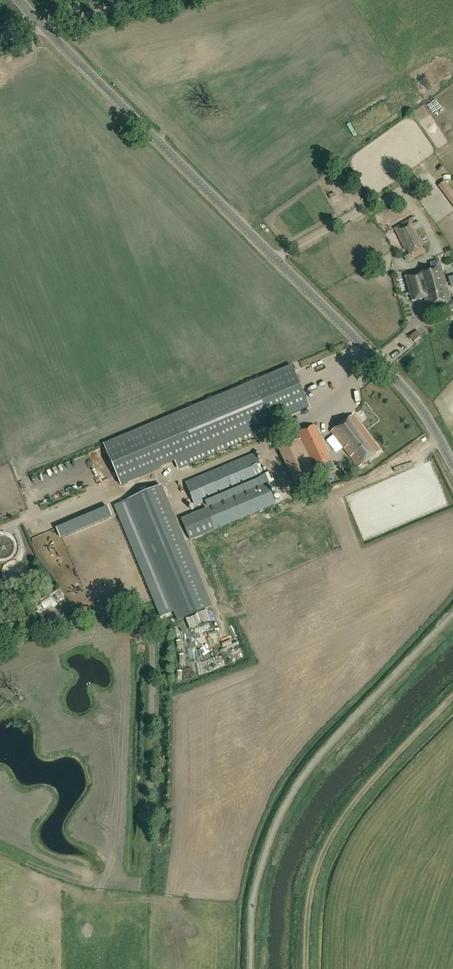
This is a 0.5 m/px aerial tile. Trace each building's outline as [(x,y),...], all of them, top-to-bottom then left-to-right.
[(445,181),(438,186),(452,206),(452,191),(445,181)] [(414,231),(411,225),(413,224),(410,219),(394,228),(404,250),(407,249),(409,254),(408,255),(411,260),(426,252),(421,241),(416,230),(414,231)] [(440,260),(430,263),(432,270),(405,277),(412,301),(424,298),(427,309),(441,305),(444,314),(452,312),(452,301),(451,302),(440,260)] [(414,334),(409,338),(413,342),(418,338),(414,334)] [(121,485),(167,465),(307,406),(291,368),(107,445),(104,446),(116,473),(121,485)] [(358,468),(380,451),(353,415),(331,432),(358,468)] [(297,486),(318,475),(334,468),(331,461),(314,425),(298,433),(301,439),(279,449),(297,486)] [(185,483),(199,514),(182,521),(190,539),(275,503),(254,453),(185,483)] [(212,607),(161,486),(127,500),(178,622),(212,607)] [(125,489),(116,491),(118,497),(127,495),(125,489)] [(283,512),(302,504),(298,495),(279,503),(283,512)] [(35,526),(30,528),(36,540),(40,538),(35,526)]
